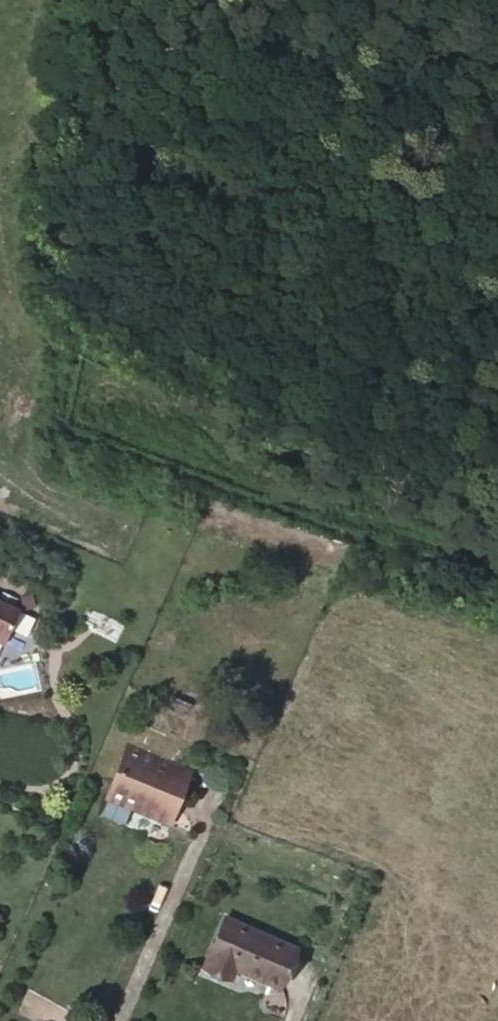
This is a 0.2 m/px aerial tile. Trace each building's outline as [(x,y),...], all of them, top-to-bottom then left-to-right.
[(125,811),(122,818),(159,833),(181,783),(116,756),(97,799),(125,811)] [(125,811),(97,799),(85,827),(112,839),(122,818),(125,811)] [(284,952),(212,922),(191,970),(222,983),(226,975),(268,992),(284,952)]
